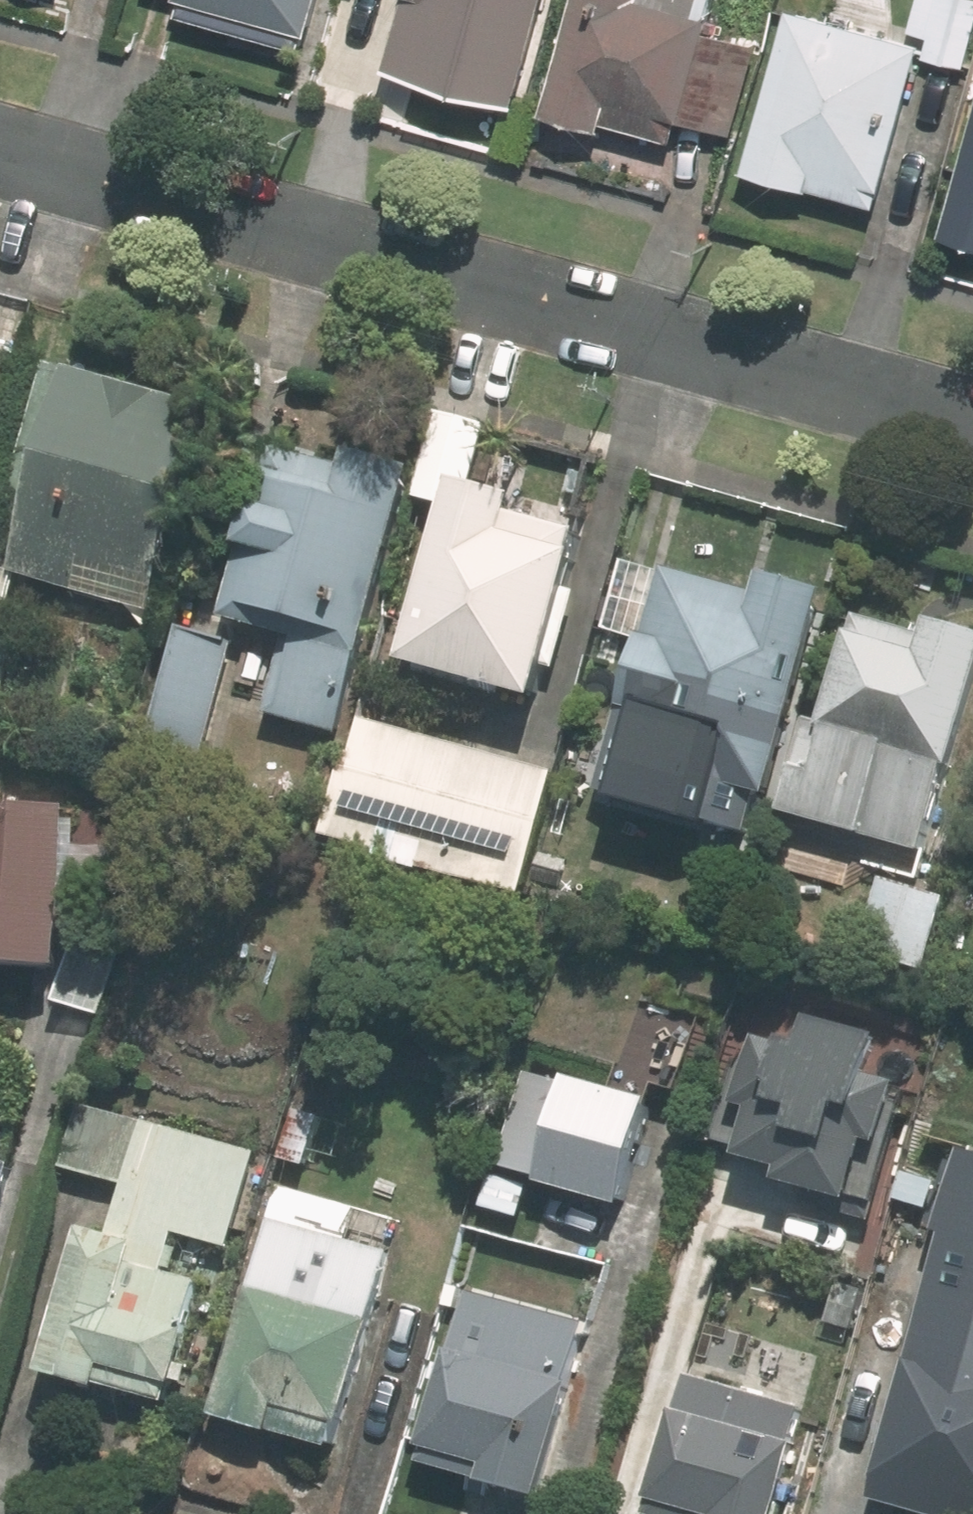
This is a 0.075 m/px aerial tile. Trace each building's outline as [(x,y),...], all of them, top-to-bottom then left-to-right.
[(182,8),(303,41),(308,22),(312,24),(318,0),(184,0),(182,8)] [(520,96),(546,0),(405,0),(388,59),(520,96)] [(548,103),(674,138),(681,113),(734,128),(759,40),(706,25),(713,0),(577,0),(548,103)] [(911,28),(932,33),(928,50),(966,61),(972,35),(972,0),(919,0),(911,28)] [(925,38),(795,2),(750,161),(880,197),(925,38)] [(949,225),(972,232),(972,137),(949,225)] [(12,345),(0,342),(0,387),(12,345)] [(158,585),(206,412),(48,368),(13,495),(31,500),(9,579),(74,597),(83,564),(158,585)] [(338,730),(413,465),(350,448),(345,464),(274,443),(227,613),(290,630),(267,711),(338,730)] [(539,710),(579,567),(509,548),(520,509),(456,491),(407,674),(539,710)] [(770,790),(827,588),(763,571),(757,593),(625,556),(597,658),(634,668),(601,785),(674,806),(678,788),(757,810),(764,788),(770,790)] [(972,703),(972,627),(932,615),(927,633),(862,614),(857,633),(852,632),(828,720),(813,715),(786,809),(924,847),(948,759),(957,762),(972,703)] [(233,641),(179,625),(141,762),(194,776),(233,641)] [(357,709),(323,830),(522,885),(556,764),(357,709)] [(67,804),(0,802),(0,961),(63,962),(67,804)] [(575,851),(549,845),(540,876),(566,882),(575,851)] [(933,970),(953,897),(883,878),(862,951),(933,970)] [(103,1014),(122,944),(76,931),(57,1002),(103,1014)] [(745,1135),(741,1151),(783,1162),(780,1173),(876,1197),(905,1083),(874,1075),(885,1031),(824,1016),(817,1043),(761,1030),(755,1053),(740,1049),(721,1128),(745,1135)] [(623,1204),(652,1098),(572,1076),(571,1079),(526,1067),(499,1164),(544,1176),(542,1181),(623,1204)] [(259,1153),(85,1106),(67,1166),(128,1182),(114,1234),(85,1226),(46,1369),(104,1384),(105,1380),(168,1399),(173,1381),(177,1383),(205,1283),(168,1272),(179,1230),(233,1246),(259,1153)] [(320,1118),(293,1110),(280,1155),(307,1163),(320,1118)] [(939,1513),(972,1513),(972,1155),(954,1150),(865,1495),(939,1513)] [(11,1163),(0,1160),(0,1200),(11,1163)] [(528,1184),(487,1172),(477,1205),(519,1216),(528,1184)] [(343,1418),(399,1218),(282,1186),(254,1287),(251,1285),(215,1413),(330,1445),(338,1417),(343,1418)] [(860,1329),(871,1287),(845,1280),(834,1321),(860,1329)] [(584,1322),(470,1290),(454,1348),(450,1348),(423,1445),(429,1446),(425,1460),(536,1492),(584,1322)] [(796,1445),(790,1443),(801,1405),(690,1374),(681,1408),(676,1406),(646,1513),(777,1513),(796,1445)]
